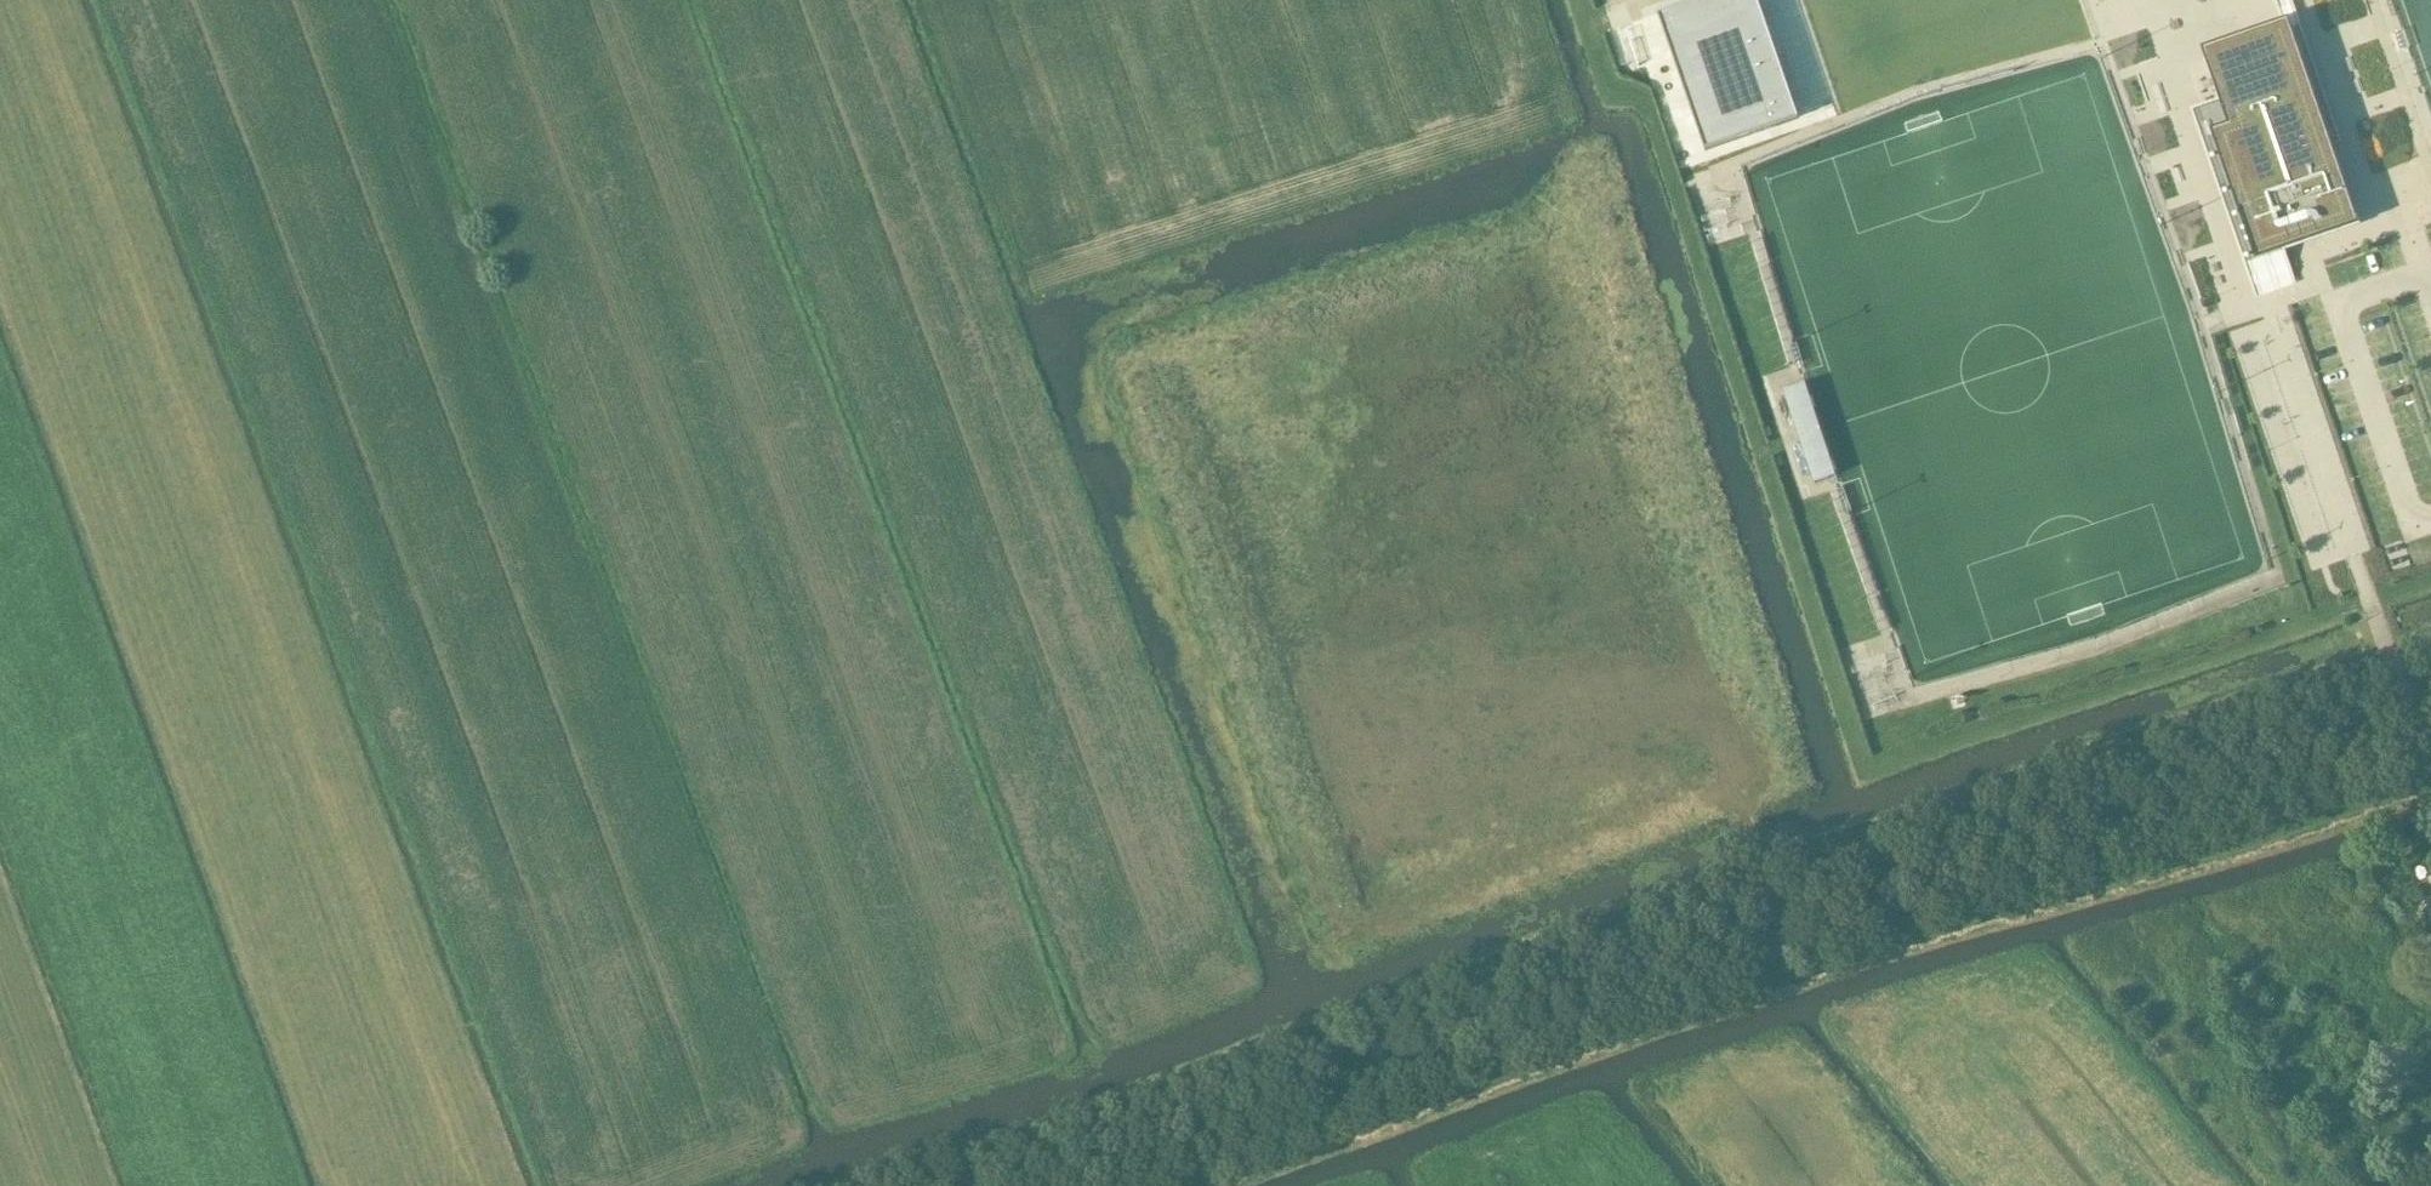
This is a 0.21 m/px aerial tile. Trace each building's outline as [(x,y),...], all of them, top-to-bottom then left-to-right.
[(1706,150),(1798,118),(1757,0),(1703,0),(1660,15),(1706,150)] [(2289,21),(2333,146),(2342,143),(2298,18),(2289,21)] [(2254,248),(2258,259),(2285,250),(2359,223),(2333,146),(2289,21),(2284,23),(2205,50),(2222,100),(2231,126),(2214,133),(2254,248)] [(2410,49),(2403,30),(2396,32),(2402,51),(2410,49)] [(2231,126),(2222,100),(2193,110),(2246,262),(2258,259),(2214,133),(2231,126)] [(1797,371),(1804,369),(1796,340),(1788,342),(1797,371)] [(1814,485),(1836,478),(1806,385),(1784,392),(1814,485)] [(1847,520),(1854,517),(1845,489),(1837,492),(1847,520)] [(2419,906),(2426,926),(2430,924),(2430,902),(2419,906)]
